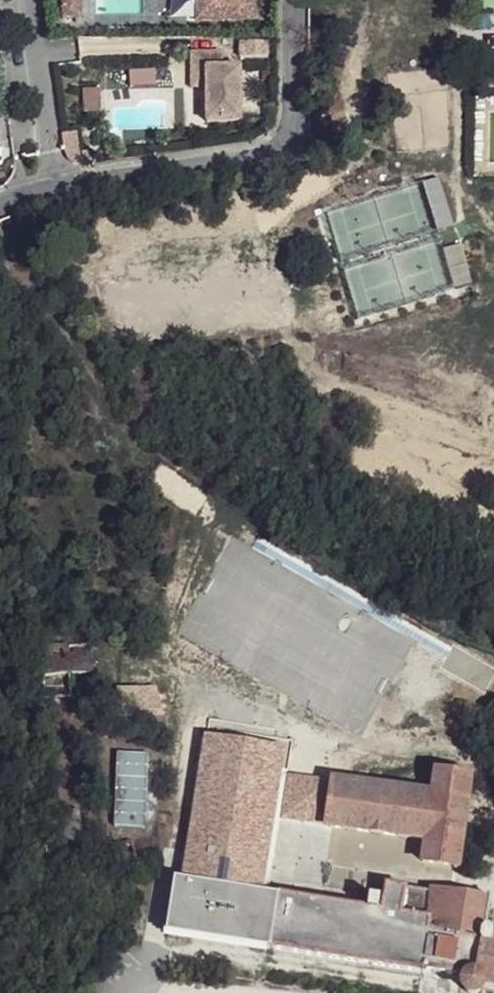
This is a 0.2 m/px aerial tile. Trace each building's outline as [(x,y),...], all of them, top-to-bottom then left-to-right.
[(84,0),(64,0),(64,19),(84,19),(84,0)] [(200,26),(275,25),(275,0),(200,0),(200,26)] [(270,57),(270,43),(244,43),(244,57),(270,57)] [(244,120),(244,68),(226,68),(226,53),(195,53),(195,69),(210,69),(210,86),(210,120),(244,120)] [(210,86),(210,69),(195,69),(195,86),(210,86)] [(95,97),(80,99),(83,126),(98,124),(95,97)] [(94,165),(93,155),(83,157),(84,167),(94,165)] [(43,686),(86,684),(87,674),(93,673),(91,644),(40,647),(43,686)] [(119,713),(159,712),(153,690),(120,690),(119,713)] [(174,936),(272,950),(422,974),(423,970),(433,973),(466,979),(464,982),(464,988),(467,992),(471,992),(474,992),(482,987),(493,988),(493,925),(485,924),(489,897),(454,892),(454,890),(452,890),(451,892),(431,889),(430,893),(385,886),(382,912),(268,893),(277,820),(428,839),(425,863),(454,867),(454,869),(457,870),(457,868),(462,868),(473,777),(435,773),(432,794),(286,775),(289,750),(206,737),(174,936)] [(114,753),(114,828),(148,828),(148,753),(114,753)] [(47,858),(63,856),(62,842),(46,844),(47,858)]
